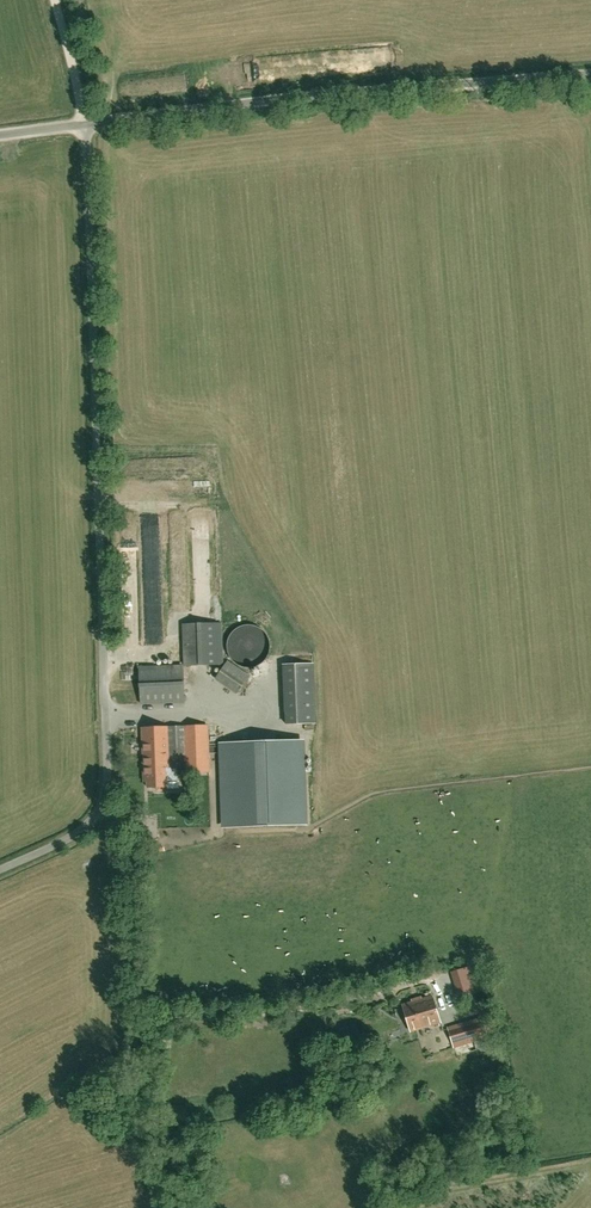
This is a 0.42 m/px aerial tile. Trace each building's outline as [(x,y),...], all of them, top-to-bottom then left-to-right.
[(223,664),(221,623),(183,624),(185,666),(223,664)] [(244,653),(237,656),(242,666),(274,650),(266,631),(258,635),(260,640),(241,648),(244,653)] [(227,662),(216,678),(238,693),(249,676),(227,662)] [(318,726),(315,665),(284,667),(287,728),(318,726)] [(139,668),(141,704),(184,703),(182,666),(139,668)] [(209,772),(207,733),(207,728),(207,726),(142,728),(144,777),(147,777),(147,788),(156,788),(156,790),(158,791),(163,791),(164,790),(164,787),(167,787),(166,769),(186,768),(186,773),(209,772)] [(304,824),(301,741),(222,744),(225,827),(304,824)] [(403,1005),(411,1031),(440,1023),(432,996),(403,1005)] [(449,1028),(454,1047),(488,1038),(482,1018),(449,1028)]
